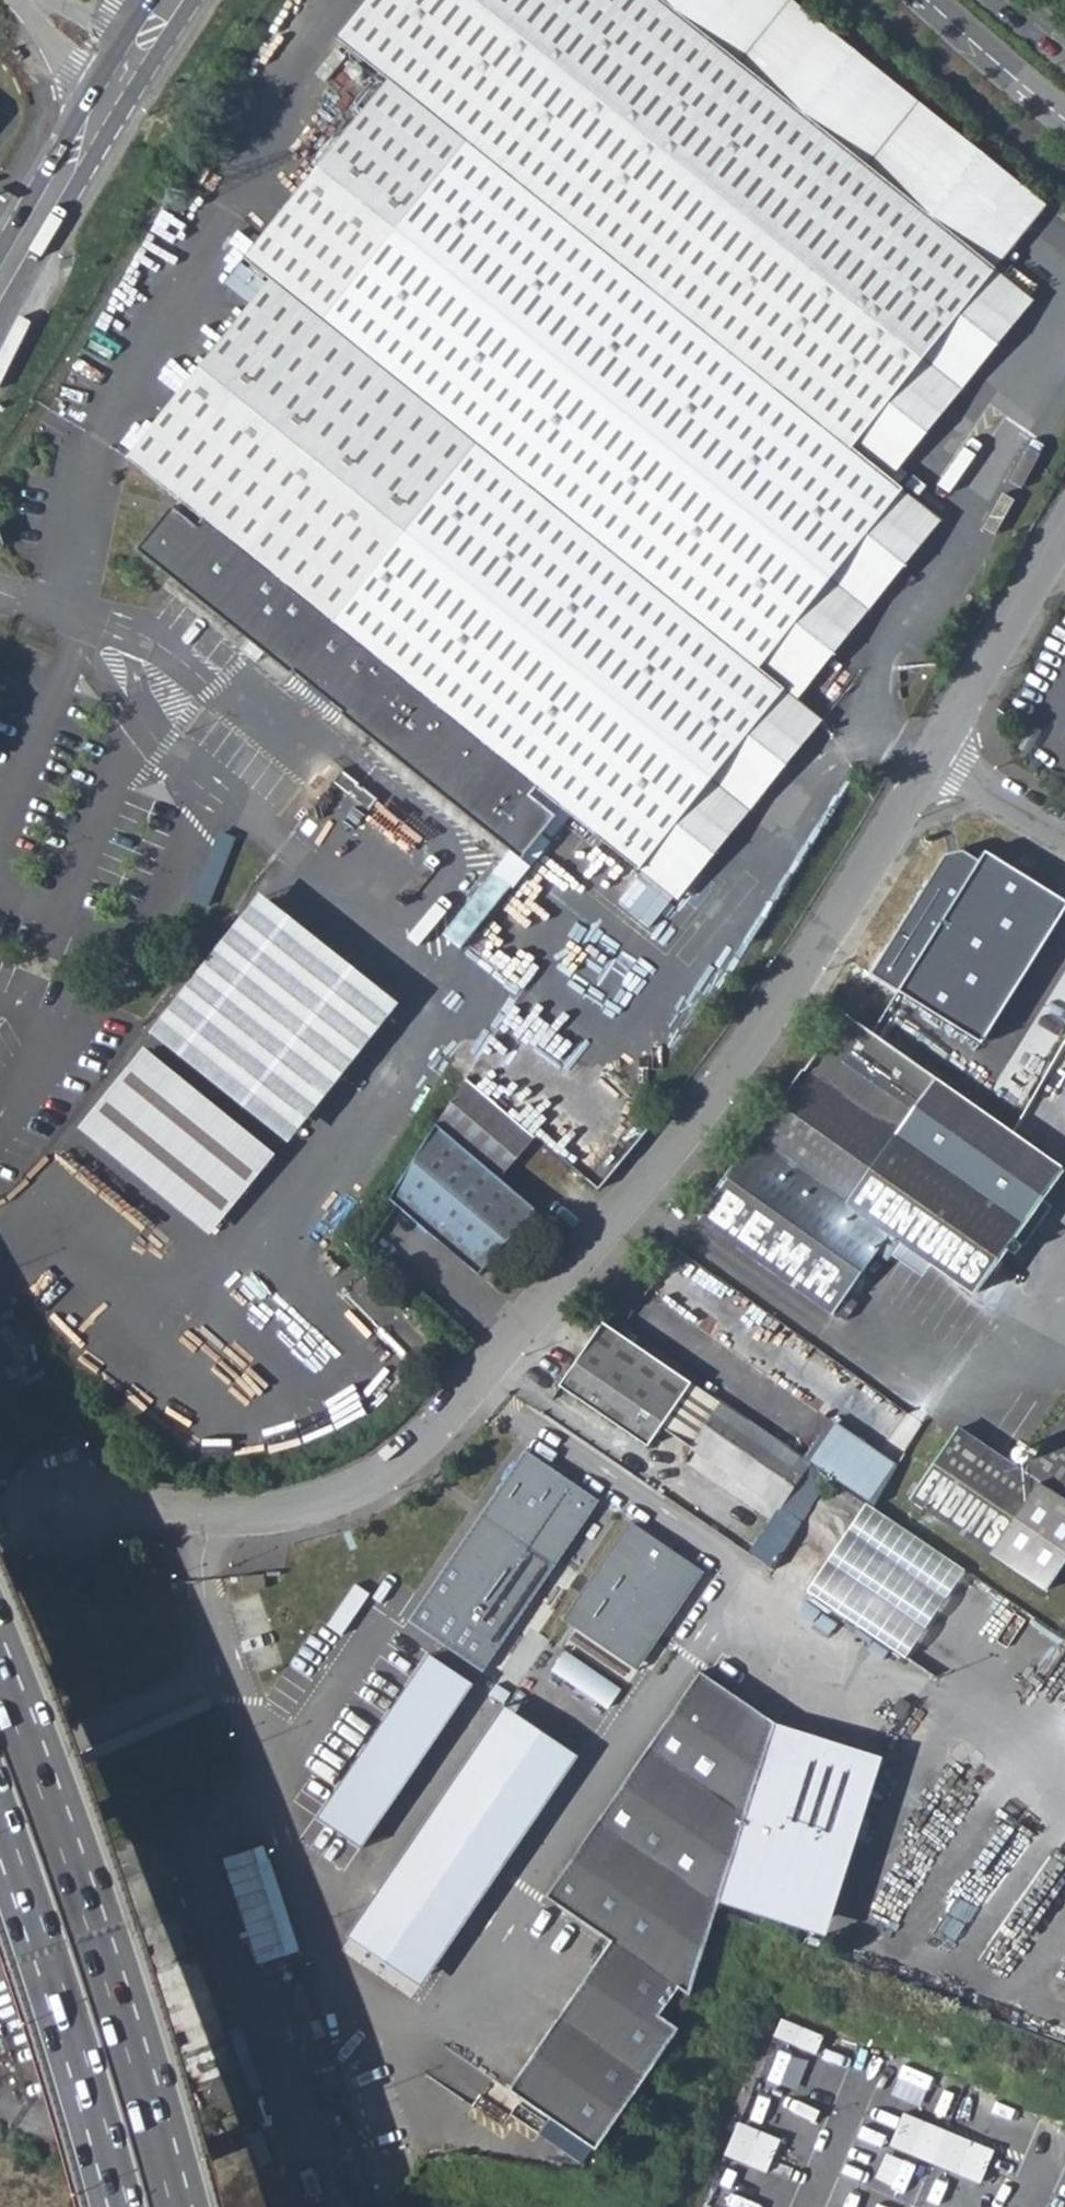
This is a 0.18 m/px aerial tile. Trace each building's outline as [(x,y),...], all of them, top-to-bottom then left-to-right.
[(130,465),(180,505),(141,556),(528,863),(571,812),(645,872),(791,692),(762,668),(906,492),(890,480),(852,449),(994,270),(650,0),(372,0),(337,45),(340,48),(390,84),(247,265),(273,286),(198,380),(130,465)] [(994,270),(1045,206),(783,0),(650,0),(994,270)] [(994,270),(852,449),(890,480),(1033,301),(994,270)] [(174,376),(160,394),(175,405),(189,387),(174,376)] [(791,692),(645,872),(683,903),(830,722),(803,700),(947,524),(906,492),(762,668),(791,692)] [(349,776),(339,788),(376,818),(384,805),(349,776)] [(475,935),(521,879),(509,869),(462,925),(475,935)] [(138,1042),(276,1150),(385,1012),(247,904),(138,1042)] [(77,1131),(208,1236),(265,1165),(133,1060),(77,1131)] [(804,1073),(699,1219),(843,1321),(853,1307),(842,1299),(873,1256),(881,1261),(885,1255),(894,1242),(926,1266),(969,1298),(1019,1229),(804,1073)] [(465,1082),(436,1126),(499,1179),(533,1139),(507,1117),(465,1082)] [(521,1101),(507,1117),(533,1139),(589,1185),(602,1169),(521,1101)] [(394,1190),(388,1200),(479,1277),(536,1209),(499,1179),(436,1126),(394,1190)] [(894,1242),(885,1255),(917,1277),(926,1266),(894,1242)] [(601,1323),(558,1387),(649,1448),(662,1428),(779,1508),(809,1464),(804,1460),(601,1323)] [(911,1497),(1045,1592),(1064,1562),(1064,1418),(1025,1475),(957,1429),(911,1497)] [(828,1422),(804,1460),(809,1464),(871,1506),(895,1467),(828,1422)] [(519,1446),(414,1625),(493,1671),(597,1491),(519,1446)] [(628,1525),(561,1619),(638,1672),(705,1575),(628,1525)] [(431,1655),(320,1819),(362,1849),(473,1684),(431,1655)] [(581,1965),(496,2087),(589,2151),(672,2030),(654,2017),(674,1989),(687,1997),(717,1902),(772,1724),(695,1672),(535,1893),(600,1938),(626,1956),(606,1983),(581,1965)] [(508,1705),(344,1951),(411,1999),(580,1754),(508,1705)] [(885,1758),(772,1724),(717,1902),(829,1938),(885,1758)] [(600,1938),(581,1965),(606,1983),(626,1956),(600,1938)] [(779,2031),(775,2041),(809,2055),(816,2038),(775,2020),(771,2027),(779,2031)] [(768,2038),(775,2041),(779,2031),(771,2027),(768,2038)] [(466,2065),(413,2078),(426,2129),(478,2115),(466,2065)] [(897,2114),(883,2147),(918,2161),(923,2151),(938,2156),(933,2168),(973,2185),(987,2153),(953,2138),(948,2148),(942,2146),(946,2136),(938,2132),(933,2142),(927,2139),(931,2129),(897,2114)] [(739,2126),(731,2123),(727,2134),(735,2137),(739,2126)] [(774,2141),(739,2126),(735,2137),(727,2134),(722,2146),(729,2149),(725,2159),(760,2174),(774,2141)] [(931,2129),(927,2139),(933,2142),(938,2132),(931,2129)] [(946,2136),(942,2146),(948,2148),(953,2138),(946,2136)] [(729,2149),(722,2146),(718,2156),(725,2159),(729,2149)] [(938,2156),(923,2151),(918,2161),(933,2168),(938,2156)]
